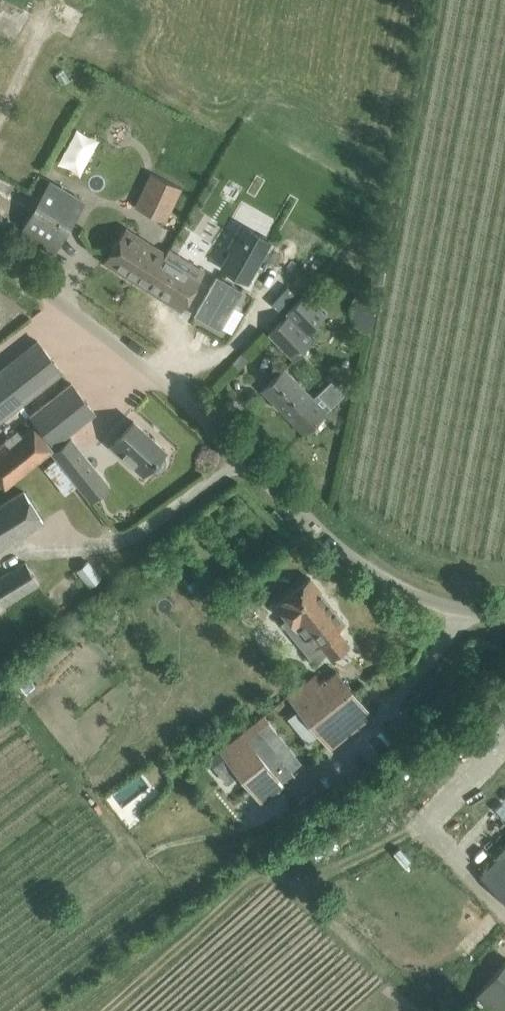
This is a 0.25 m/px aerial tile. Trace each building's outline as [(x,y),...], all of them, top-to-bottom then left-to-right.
[(170,209),(178,192),(181,186),(152,171),(136,206),(165,220),(165,219),(173,222),(178,213),(170,209)] [(50,180),(20,231),(52,250),(82,199),(50,180)] [(104,261),(145,287),(164,257),(123,230),(104,261)] [(233,248),(222,267),(247,281),(269,242),(252,233),(241,252),(233,248)] [(173,262),(164,257),(145,287),(182,310),(202,275),(176,259),(173,262)] [(244,311),(233,305),(242,290),(217,276),(196,313),(221,327),(221,326),(232,332),(244,311)] [(291,310),(268,332),(294,358),(314,338),(308,331),(327,313),(306,291),(289,308),(291,310)] [(0,369),(0,420),(63,371),(38,340),(0,369)] [(305,431),(319,417),(342,394),(329,381),(313,397),(284,367),(263,388),(305,431)] [(54,445),(80,424),(95,412),(72,382),(30,415),(54,445)] [(163,452),(166,449),(134,420),(112,444),(143,473),(150,466),(151,467),(153,468),(154,468),(156,468),(158,468),(160,467),(162,467),(163,465),(164,464),(165,463),(165,462),(166,460),(166,458),(165,456),(165,455),(164,453),(163,452)] [(5,487),(53,448),(34,424),(0,452),(0,481),(5,487)] [(53,452),(78,484),(97,469),(72,437),(53,452)] [(76,485),(55,458),(44,467),(65,494),(76,485)] [(43,520),(25,490),(0,505),(0,547),(43,520)] [(39,583),(26,561),(0,577),(0,599),(3,605),(39,583)] [(87,585),(98,579),(89,561),(77,567),(87,585)] [(321,590),(311,577),(277,604),(288,617),(291,614),(316,645),(320,642),(332,658),(349,644),(337,628),(345,622),(319,591),(321,590)] [(305,681),(287,695),(330,748),(372,714),(337,670),(326,679),(325,677),(321,680),(323,682),(313,689),(312,690),(305,681)] [(243,731),(221,749),(263,802),(264,802),(285,785),(296,776),(283,759),(272,768),(256,748),(267,739),(254,723),(243,731)] [(504,898),(504,851),(481,876),(504,898)] [(472,999),(486,1010),(504,1010),(504,960),(472,999)]
